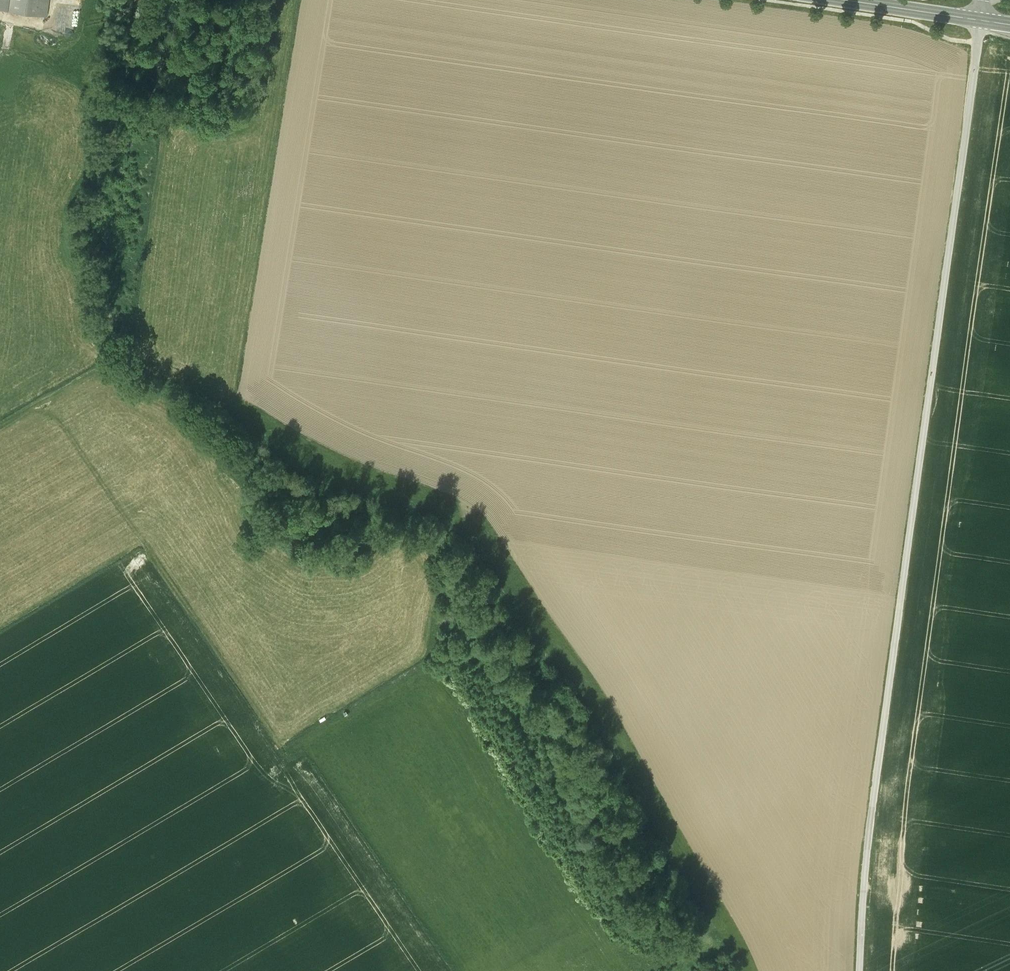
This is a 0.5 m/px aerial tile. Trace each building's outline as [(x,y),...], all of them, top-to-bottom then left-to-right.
[(5,10),(34,14),(37,0),(6,0),(5,10)] [(34,14),(46,16),(48,0),(37,0),(34,14)]
